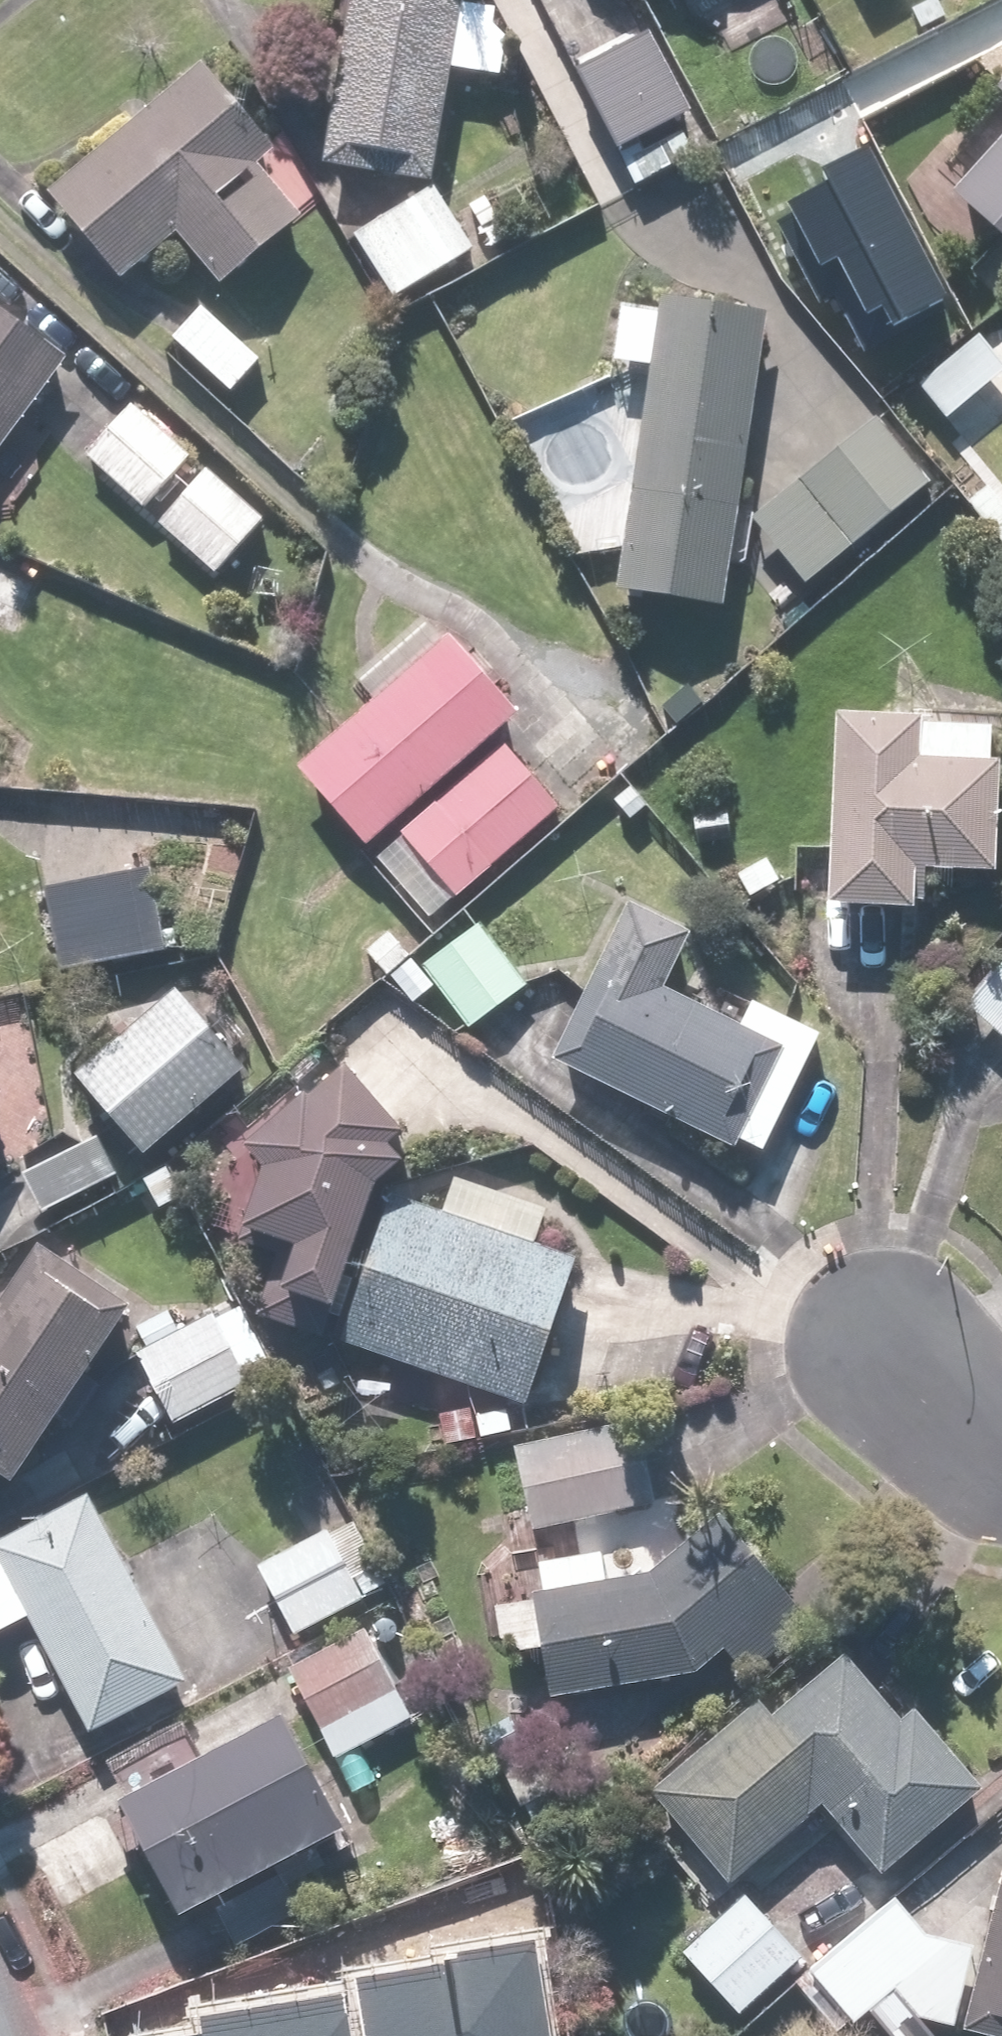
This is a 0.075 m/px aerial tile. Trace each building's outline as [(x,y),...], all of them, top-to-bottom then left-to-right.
[(459,4),(459,0),(349,0),(333,167),(442,178),(452,69),(506,74),(512,9),(459,4)] [(678,167),(662,137),(741,94),(718,51),(678,72),(655,30),(615,51),(580,70),(643,186),(678,167)] [(125,278),(181,231),(226,285),(309,216),(264,162),(282,147),(211,62),(54,192),(125,278)] [(779,218),(828,311),(843,302),(866,345),(951,302),(868,144),(822,168),(826,176),(787,196),(794,211),(779,218)] [(961,193),(1001,229),(1001,146),(961,193)] [(436,185),(354,235),(394,301),(476,251),(436,185)] [(664,298),(628,591),(731,604),(768,311),(664,298)] [(73,359),(0,304),(0,456),(73,359)] [(206,308),(177,342),(235,392),(265,358),(206,308)] [(918,386),(948,423),(1001,378),(1001,359),(981,334),(918,386)] [(136,403),(89,454),(146,506),(193,456),(136,403)] [(883,411),(752,517),(805,583),(936,478),(883,411)] [(212,468),(162,523),(217,574),(268,519),(212,468)] [(17,635),(48,564),(0,543),(0,627),(17,635)] [(457,631),(301,761),(370,844),(526,713),(457,631)] [(996,762),(998,717),(844,710),(835,902),(922,906),(924,869),(1001,873),(1001,762),(996,762)] [(19,735),(0,726),(0,773),(19,735)] [(548,752),(529,768),(509,745),(380,854),(435,918),(563,808),(582,792),(548,752)] [(158,869),(52,883),(63,964),(168,949),(158,869)] [(745,1024),(669,986),(697,930),(638,900),(608,960),(559,1058),(734,1146),(739,1137),(766,1150),(825,1033),(758,999),(745,1024)] [(417,1002),(439,986),(471,1029),(530,985),(482,919),(422,963),(417,956),(395,972),(417,1002)] [(974,1006),(1001,1031),(1001,974),(974,1006)] [(82,1075),(151,1153),(253,1063),(184,985),(82,1075)] [(246,1244),(283,1257),(264,1312),(532,1405),(584,1255),(541,1240),(553,1205),(459,1172),(447,1208),(385,1186),(388,1178),(415,1155),(400,1137),(412,1127),(354,1057),(254,1140),(274,1163),(246,1244)] [(14,1086),(0,1078),(0,1113),(14,1086)] [(103,1133),(27,1171),(48,1214),(124,1176),(103,1133)] [(0,1314),(0,1459),(24,1476),(143,1301),(51,1239),(0,1314)] [(219,1313),(142,1351),(177,1421),(253,1383),(219,1313)] [(523,1462),(535,1528),(658,1505),(646,1440),(523,1462)] [(0,1539),(0,1550),(2,1554),(0,1555),(0,1630),(34,1612),(97,1730),(195,1677),(93,1489),(0,1539)] [(540,1561),(545,1589),(564,1694),(703,1669),(730,1647),(745,1665),(811,1611),(794,1591),(730,1512),(663,1568),(611,1577),(606,1549),(540,1561)] [(334,1530),(264,1563),(297,1635),(368,1602),(334,1530)] [(368,1625),(291,1667),(340,1756),(417,1714),(368,1625)] [(852,1649),(777,1712),(763,1695),(655,1785),(734,1879),(827,1801),(887,1873),(989,1787),(921,1707),(909,1717),(852,1649)] [(135,1761),(148,1787),(130,1797),(136,1809),(117,1819),(133,1850),(152,1840),(188,1909),(355,1823),(297,1711),(211,1755),(197,1729),(135,1761)] [(967,2027),(1001,2035),(1001,1885),(967,2027)] [(899,1892),(811,1969),(858,2024),(897,1990),(920,2014),(958,2024),(980,1945),(934,1933),(899,1892)] [(753,1894),(688,1951),(744,2015),(809,1957),(753,1894)] [(368,2035),(551,2035),(535,1937),(448,1951),(450,1963),(358,1977),(368,2035)] [(349,1995),(194,2019),(197,2034),(184,2035),(355,2035),(349,1995)]
